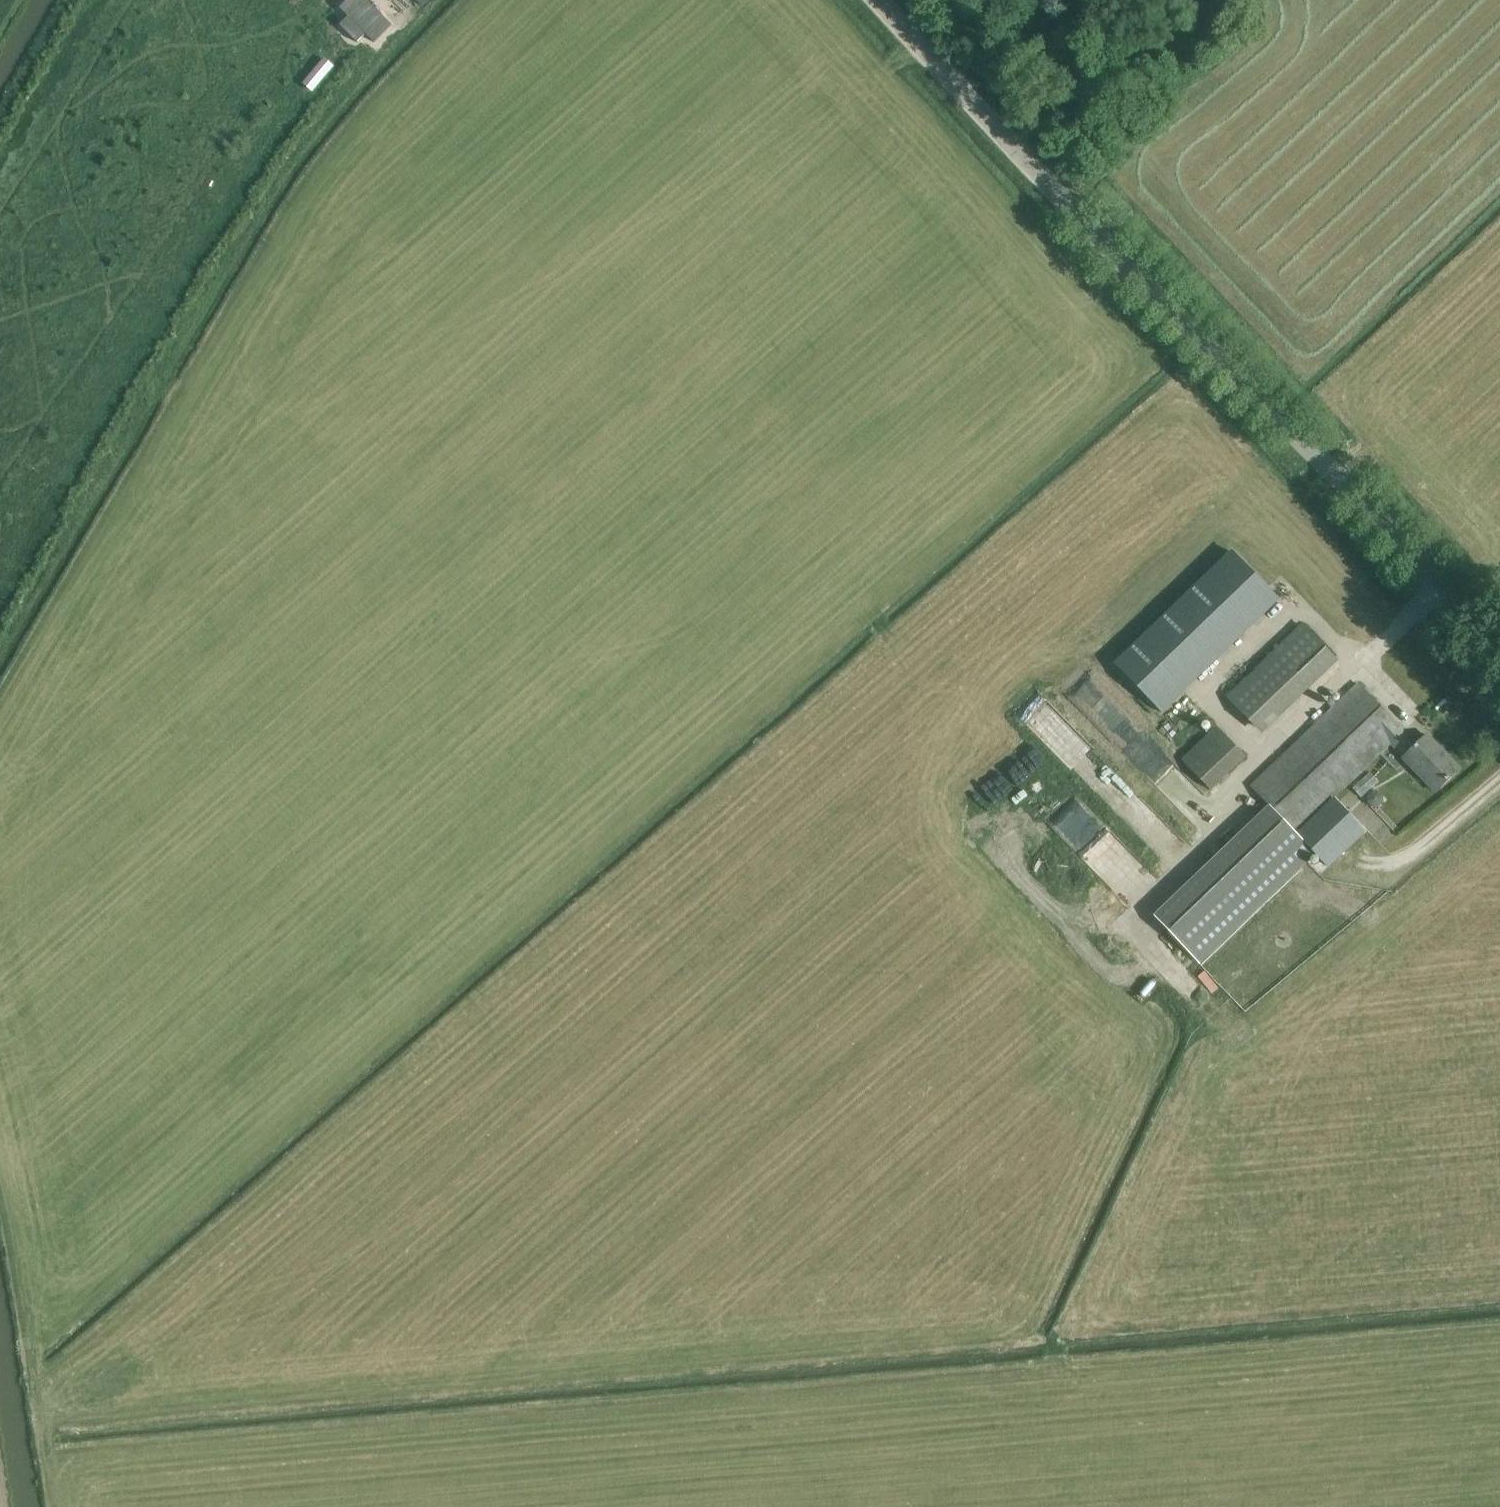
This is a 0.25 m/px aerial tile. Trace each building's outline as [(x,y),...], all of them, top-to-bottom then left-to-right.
[(405,7),(398,0),(356,0),(384,28),(405,7)] [(1103,662),(1151,713),(1272,601),(1224,550),(1103,662)] [(1228,700),(1261,733),(1334,659),(1301,626),(1228,700)] [(1271,803),(1298,831),(1324,806),(1332,798),(1392,741),(1406,756),(1404,757),(1436,791),(1445,783),(1460,769),(1427,735),(1415,747),(1401,732),(1403,730),(1358,683),(1344,697),(1253,784),(1271,803)] [(1246,758),(1215,726),(1181,759),(1212,791),(1246,758)] [(1095,756),(1080,769),(1152,847),(1167,833),(1095,756)] [(1298,831),(1296,832),(1316,854),(1328,865),(1364,831),(1332,798),(1324,806),(1298,831)] [(1184,886),(1155,914),(1155,915),(1201,963),(1271,897),(1316,854),(1296,832),(1270,805),(1251,823),(1243,830),(1213,859),(1201,870),(1184,886)] [(1104,874),(1130,898),(1154,874),(1120,842),(1112,850),(1119,857),(1104,874)]
